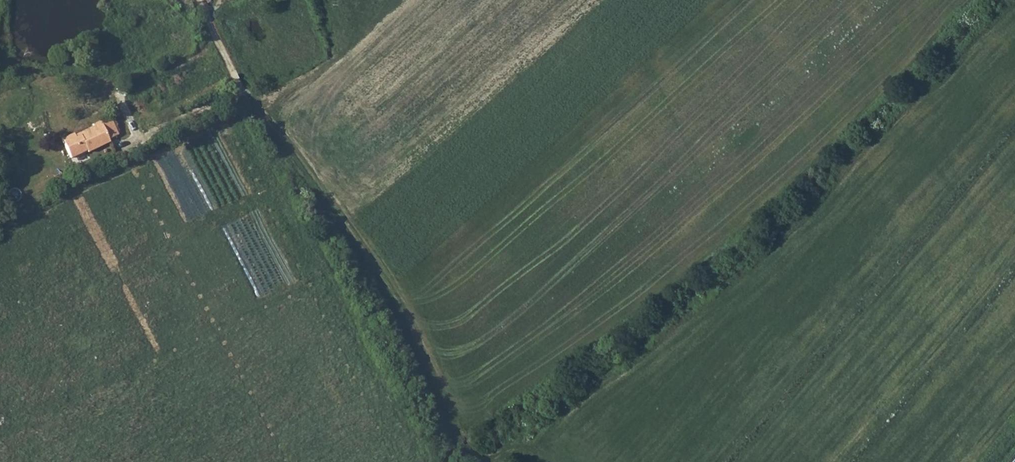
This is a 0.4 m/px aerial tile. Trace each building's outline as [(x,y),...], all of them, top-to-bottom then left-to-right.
[(112,119),(101,123),(110,141),(119,134),(112,119)] [(110,141),(101,123),(100,121),(90,126),(91,127),(61,141),(70,159),(86,151),(87,154),(110,143),(110,141)] [(629,354),(622,359),(627,364),(633,359),(629,354)]
